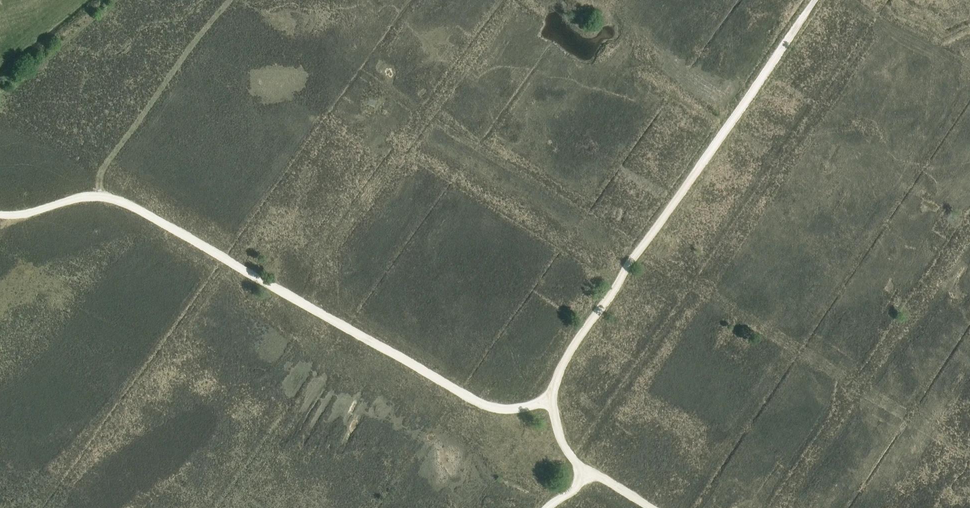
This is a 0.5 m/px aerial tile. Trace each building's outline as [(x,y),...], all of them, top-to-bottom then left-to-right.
[(592,21),(585,25),(589,30),(595,26),(592,21)]
